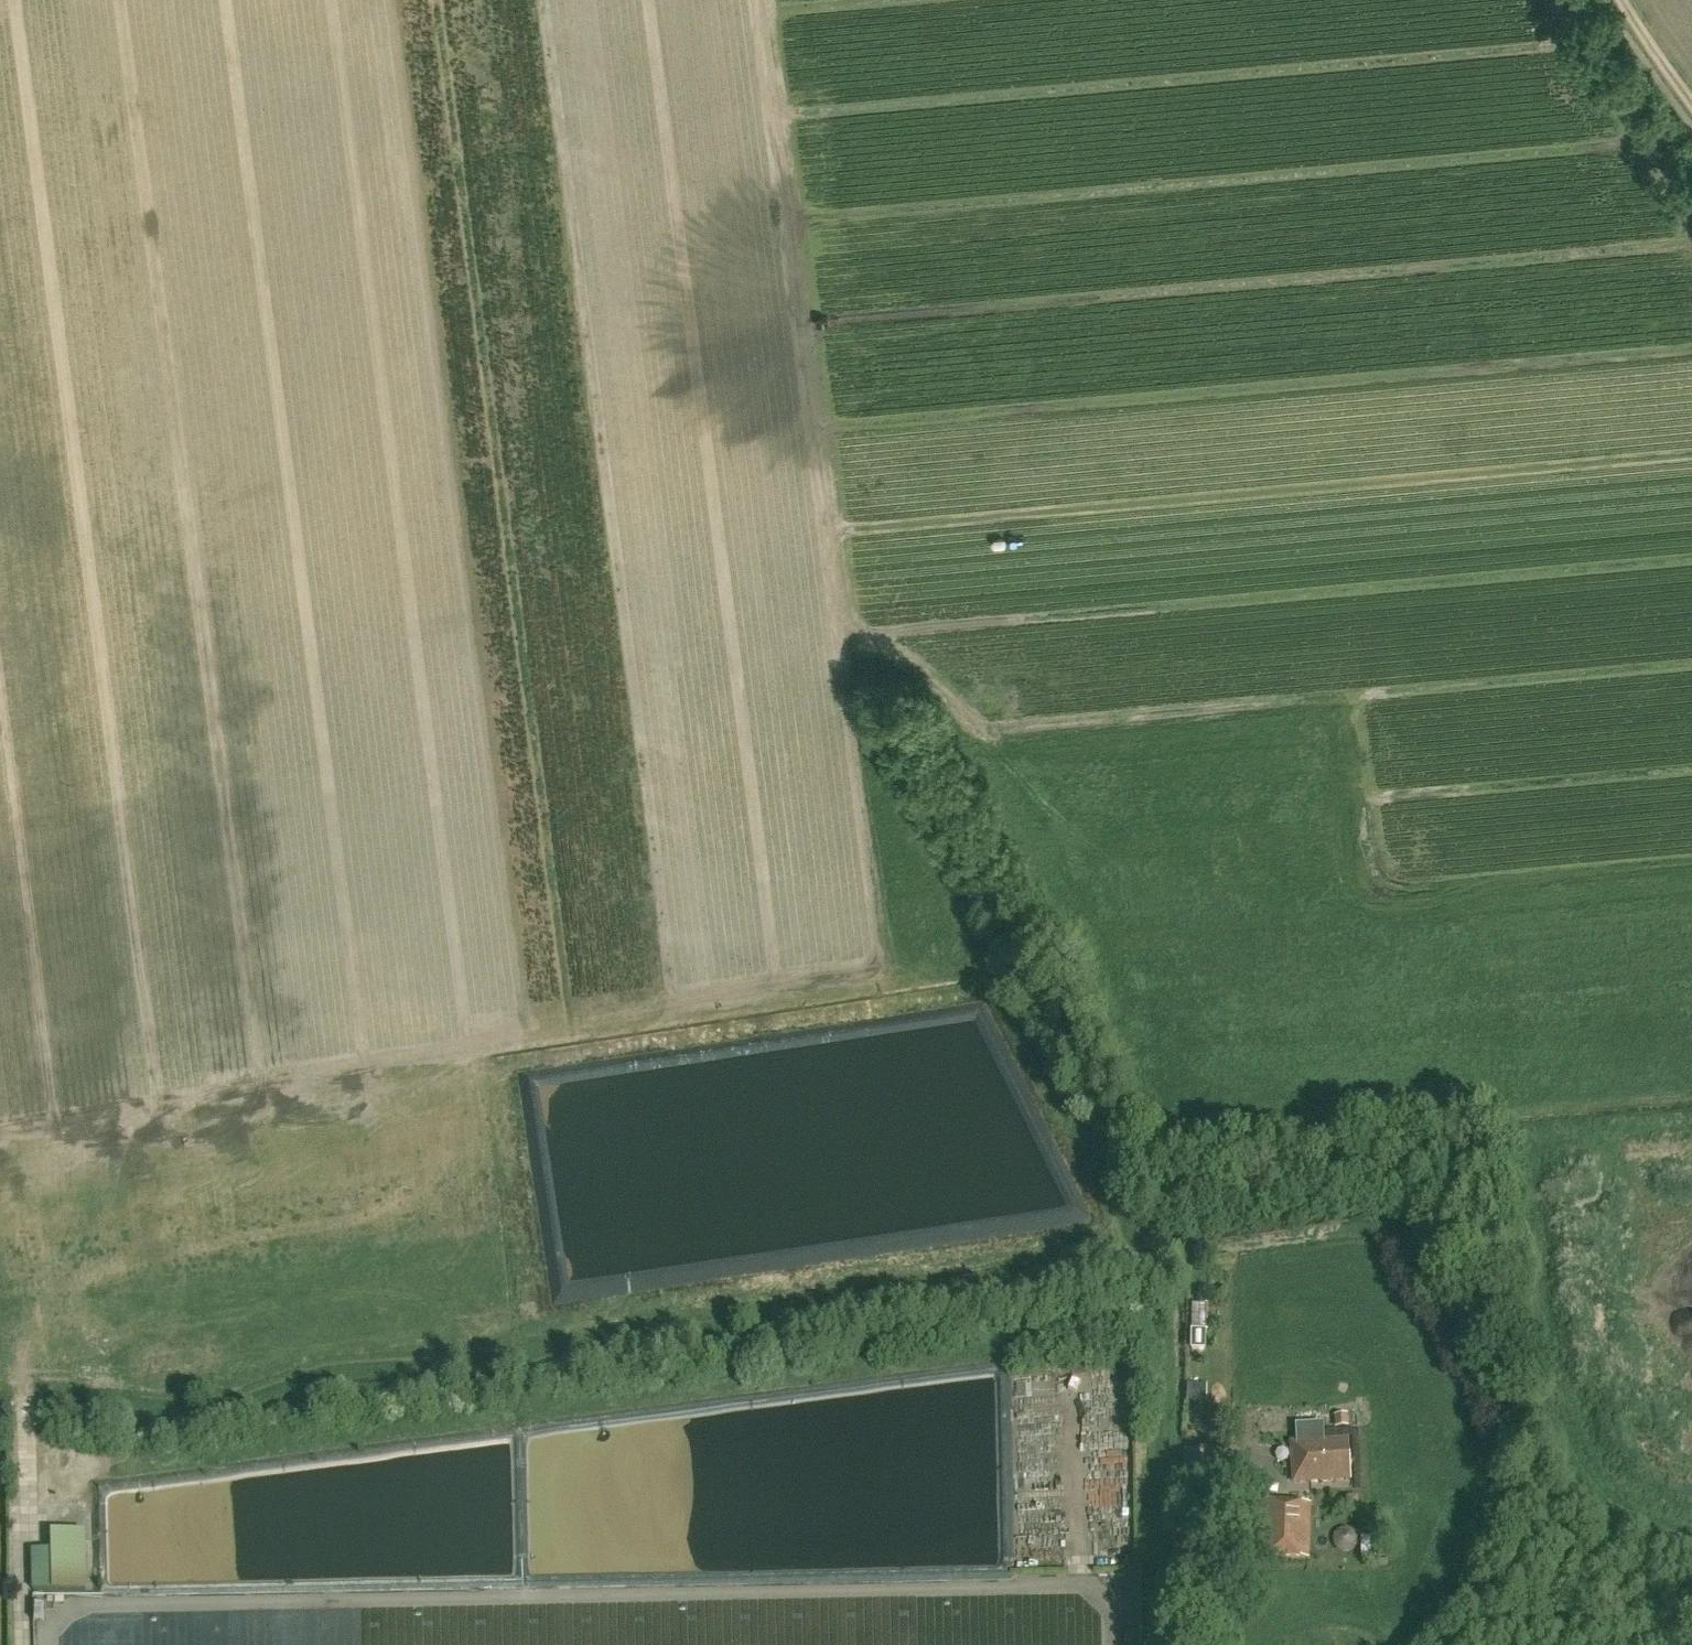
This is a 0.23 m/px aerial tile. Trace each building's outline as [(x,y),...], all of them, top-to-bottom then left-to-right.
[(1212,1303),(1195,1305),(1197,1328),(1213,1327),(1212,1303)] [(1341,1416),(1341,1428),(1363,1427),(1362,1415),(1341,1416)] [(1310,1478),(1310,1482),(1350,1480),(1348,1440),(1291,1443),(1293,1479),(1310,1478)] [(1262,1503),(1260,1555),(1307,1557),(1309,1505),(1262,1503)] [(52,1531),(53,1550),(33,1550),(33,1590),(86,1590),(85,1530),(52,1531)] [(1370,1538),(1371,1558),(1387,1558),(1386,1538),(1370,1538)]
